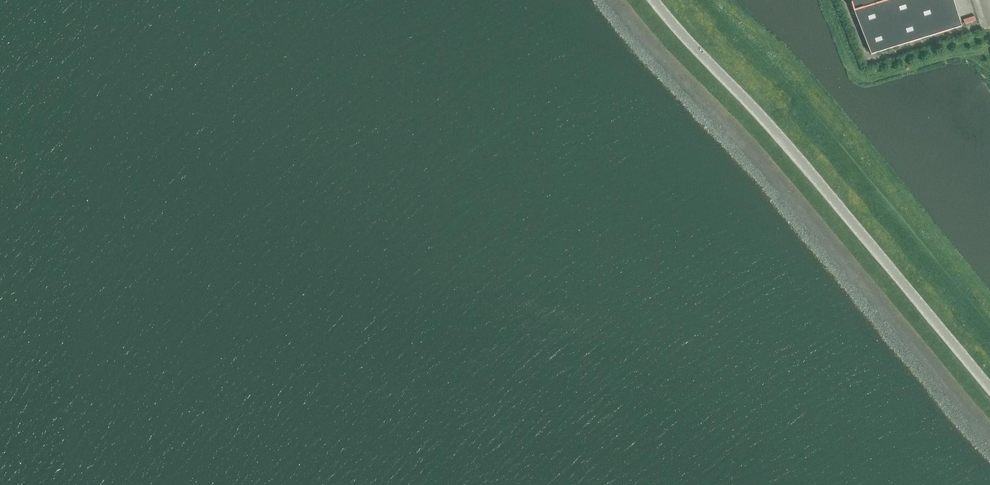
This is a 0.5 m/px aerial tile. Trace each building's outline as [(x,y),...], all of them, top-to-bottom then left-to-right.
[(855,11),(871,54),(962,27),(962,26),(941,32),(931,0),(851,0),(855,11)]
